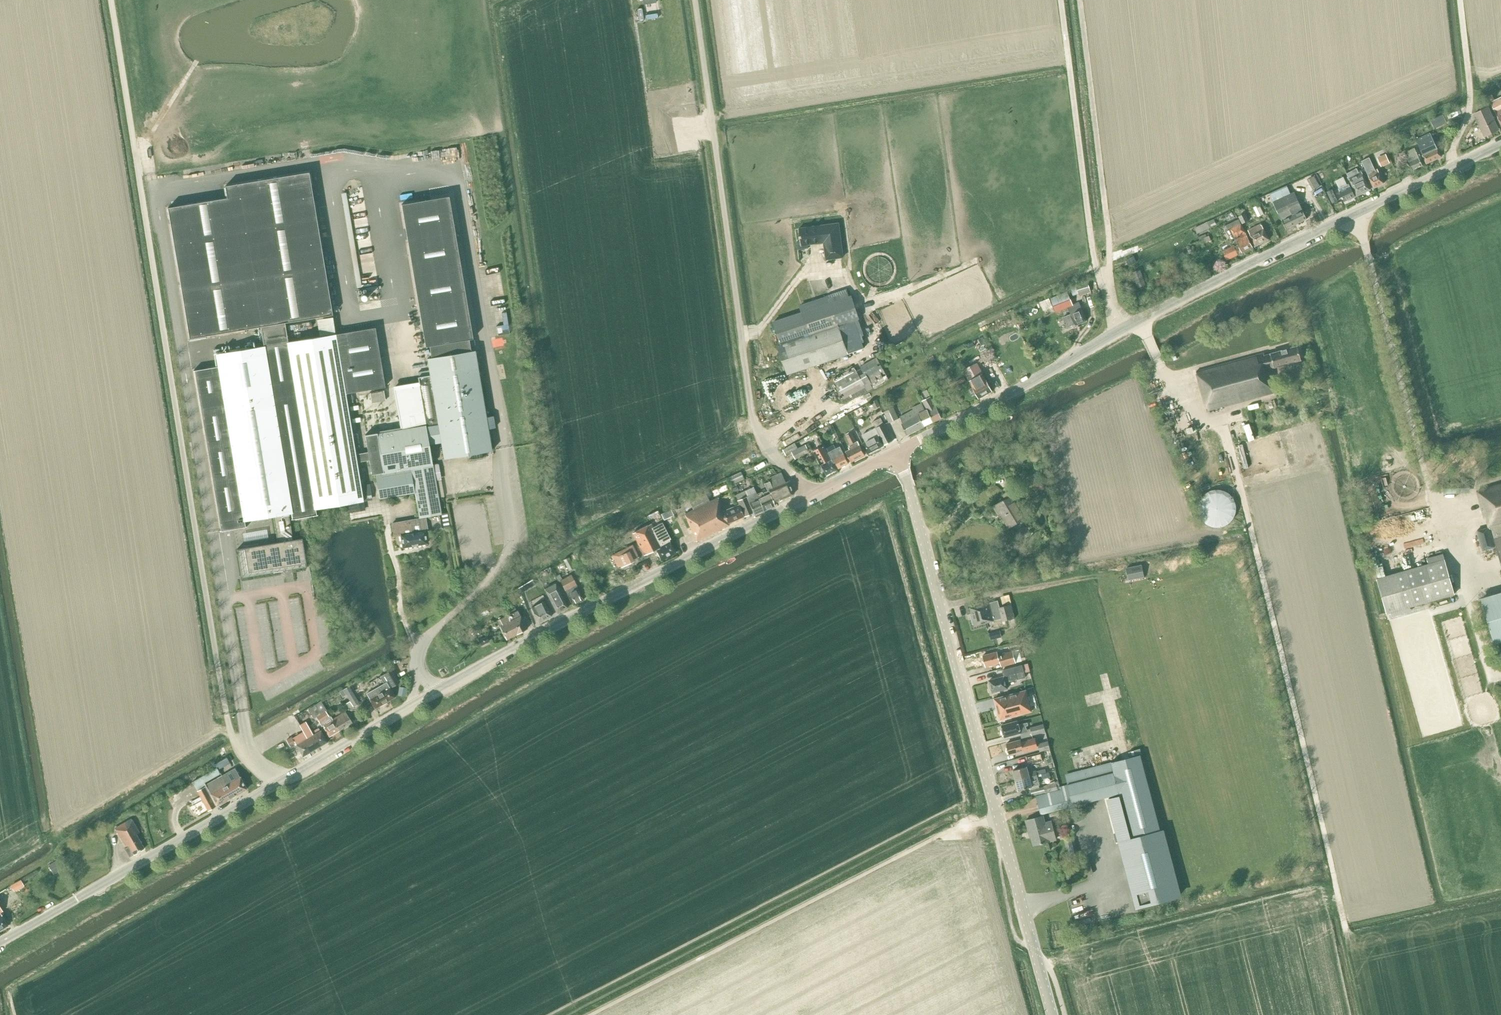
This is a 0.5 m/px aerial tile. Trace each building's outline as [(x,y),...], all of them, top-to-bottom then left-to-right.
[(1490,104),(1494,112),(1494,111),(1500,126),(1500,99),(1490,104)] [(1484,136),(1498,130),(1487,107),(1474,114),(1484,136)] [(1430,120),(1434,129),(1447,123),(1443,115),(1430,120)] [(1426,163),(1441,157),(1430,133),(1416,140),(1420,150),(1426,163)] [(1419,154),(1417,155),(1414,148),(1407,151),(1409,156),(1406,157),(1412,170),(1422,165),(1419,159),(1421,159),(1419,154)] [(1377,158),(1378,161),(1381,166),(1381,167),(1389,163),(1389,162),(1387,157),(1385,154),(1377,158)] [(1377,169),(1375,170),(1369,157),(1361,161),(1365,169),(1367,173),(1367,174),(1373,188),(1383,183),(1377,169)] [(1370,189),(1361,171),(1359,172),(1357,168),(1346,173),(1349,177),(1348,178),(1357,195),(1370,189)] [(227,197),(167,207),(189,339),(260,327),(262,336),(263,346),(216,353),(218,366),(193,370),(193,371),(194,370),(220,530),(219,530),(219,531),(246,526),(245,526),(244,520),(273,516),(277,542),(243,547),(248,572),(306,563),(302,538),(292,539),(288,513),(291,513),(292,518),(291,518),(291,519),(317,515),(317,514),(316,514),(315,509),(363,501),(356,462),(369,460),(367,452),(355,454),(346,397),(345,394),(385,387),(375,328),(335,334),(334,334),(318,337),(287,342),(286,332),(284,323),(332,315),(308,172),(225,186),(227,197)] [(1318,179),(1317,177),(1306,183),(1307,185),(1306,186),(1309,192),(1320,186),(1317,180),(1318,179)] [(1345,201),(1354,197),(1348,184),(1346,184),(1343,177),(1335,181),(1345,201)] [(1326,192),(1332,204),(1337,201),(1332,189),(1326,192)] [(1279,197),(1276,190),(1269,193),(1272,200),(1279,197)] [(1306,219),(1301,207),(1295,194),(1274,205),(1286,229),(1294,225),(1306,219)] [(376,434),(365,435),(367,452),(369,460),(371,474),(375,474),(379,498),(415,492),(419,517),(439,514),(440,513),(435,480),(432,465),(428,444),(441,442),(443,458),(444,458),(470,454),(471,460),(483,458),(482,452),(491,451),(488,430),(485,417),(474,351),(471,351),(469,339),(473,339),(448,196),(401,204),(425,347),(429,346),(431,358),(426,359),(429,375),(418,377),(419,384),(393,388),(400,428),(376,431),(376,434)] [(1257,217),(1263,214),(1259,205),(1253,208),(1257,217)] [(1242,223),(1248,221),(1244,213),(1238,216),(1242,223)] [(1216,224),(1214,219),(1194,228),(1197,234),(1212,227),(1216,224)] [(1241,252),(1241,253),(1252,247),(1245,232),(1245,233),(1238,219),(1225,225),(1227,230),(1230,229),(1237,244),(1234,246),(1233,245),(1222,251),(1226,260),(1238,254),(1237,254),(1241,252)] [(844,258),(839,223),(799,228),(800,240),(797,241),(798,250),(808,248),(808,245),(823,243),(826,260),(844,258)] [(1255,246),(1268,239),(1261,224),(1247,230),(1255,246)] [(1126,259),(1128,265),(1136,262),(1134,256),(1126,259)] [(1138,287),(1145,285),(1140,270),(1132,272),(1138,287)] [(1091,292),(1088,282),(1076,286),(1079,296),(1091,292)] [(831,301),(773,321),(781,345),(777,346),(787,375),(849,354),(863,349),(861,343),(854,321),(858,319),(860,319),(851,294),(831,301)] [(1063,295),(1049,301),(1053,312),(1068,305),(1068,307),(1067,307),(1070,314),(1062,317),(1066,327),(1074,324),(1075,325),(1086,321),(1079,302),(1079,303),(1073,305),(1070,299),(1065,300),(1063,295)] [(498,321),(500,333),(511,331),(509,308),(504,309),(505,321),(498,321)] [(332,317),(315,319),(318,337),(334,334),(332,317)] [(1273,367),(1301,359),(1297,346),(1270,353),(1270,354),(1265,355),(1264,353),(1196,371),(1207,410),(1275,391),(1269,368),(1273,367)] [(861,368),(835,383),(846,403),(889,380),(877,357),(860,366),(861,368)] [(978,398),(992,391),(986,380),(985,380),(982,374),(976,363),(964,370),(973,387),(972,387),(978,398)] [(921,374),(911,379),(914,384),(923,378),(921,374)] [(934,405),(930,397),(927,390),(924,392),(927,398),(922,401),(926,409),(933,422),(941,418),(935,405),(934,405)] [(875,409),(880,406),(877,399),(872,402),(875,409)] [(933,422),(926,409),(926,410),(925,410),(921,403),(912,407),(913,410),(900,416),(903,423),(902,423),(907,435),(924,426),(933,422)] [(899,418),(894,407),(884,412),(889,423),(899,418)] [(867,453),(892,441),(880,418),(872,422),(875,428),(862,435),(866,442),(862,444),(867,453)] [(1243,434),(1251,432),(1248,420),(1240,422),(1243,434)] [(851,462),(864,455),(857,441),(856,442),(851,433),(846,436),(850,444),(849,445),(849,447),(848,447),(849,450),(845,451),(851,462)] [(798,448),(791,452),(792,453),(795,460),(810,452),(805,444),(798,448)] [(834,444),(827,448),(829,452),(828,453),(834,463),(836,462),(839,468),(848,463),(842,451),(838,452),(836,448),(834,444)] [(826,475),(836,469),(823,446),(813,451),(821,465),(826,475)] [(439,464),(432,465),(435,480),(441,479),(439,464)] [(728,477),(731,484),(744,478),(741,472),(728,477)] [(773,502),(793,494),(787,481),(784,482),(780,472),(768,478),(769,481),(764,483),(767,491),(762,493),(761,492),(756,494),(758,498),(763,510),(774,505),(773,502)] [(369,484),(362,485),(364,501),(372,500),(370,484),(369,484)] [(1477,491),(1485,519),(1486,519),(1489,527),(1491,527),(1500,564),(1500,484),(1477,491)] [(758,498),(756,494),(755,492),(747,496),(745,490),(735,495),(739,505),(744,516),(753,512),(754,515),(763,510),(758,498)] [(1009,528),(1027,516),(1011,490),(1004,495),(1006,499),(994,507),(999,514),(1000,513),(1009,528)] [(693,509),(709,501),(706,493),(689,501),(693,509)] [(693,509),(684,514),(696,541),(728,525),(727,523),(743,517),(738,505),(723,511),(718,497),(709,501),(693,509)] [(363,510),(361,502),(347,505),(349,513),(363,510)] [(424,531),(427,531),(425,517),(392,523),(394,536),(400,535),(402,547),(426,543),(424,531)] [(675,552),(669,541),(669,540),(670,539),(662,522),(653,527),(651,523),(632,533),(644,555),(655,549),(661,560),(675,552)] [(1482,550),(1494,547),(1488,527),(1476,531),(1482,550)] [(632,544),(611,554),(615,561),(618,559),(621,565),(622,566),(633,561),(633,560),(639,557),(632,544)] [(306,566),(306,563),(248,572),(243,547),(237,548),(242,577),(306,566)] [(1376,578),(1386,613),(1454,594),(1442,553),(1426,558),(1428,564),(1376,578)] [(569,557),(563,560),(569,571),(575,568),(569,557)] [(1126,568),(1128,580),(1144,577),(1142,565),(1126,568)] [(560,574),(556,576),(559,582),(560,582),(572,605),(583,599),(576,585),(571,575),(566,577),(562,579),(560,574)] [(557,613),(567,608),(555,585),(545,590),(550,599),(557,613)] [(512,600),(514,603),(520,600),(517,592),(510,596),(512,600)] [(1500,641),(1500,592),(1481,598),(1494,643),(1500,641)] [(317,598),(312,599),(315,615),(320,614),(317,598)] [(538,622),(551,616),(543,601),(531,608),(538,622)] [(1000,621),(1014,618),(1010,604),(997,608),(997,611),(991,612),(988,603),(983,604),(982,602),(974,605),(974,606),(969,608),(972,619),(971,619),(972,624),(974,624),(974,626),(993,620),(993,619),(999,618),(1000,621)] [(506,639),(527,628),(520,615),(520,616),(517,610),(516,611),(513,605),(504,610),(507,615),(496,621),(506,639)] [(486,635),(478,639),(481,645),(489,641),(486,635)] [(985,667),(1000,663),(1001,667),(1016,663),(1013,651),(998,655),(997,652),(982,655),(985,667)] [(1021,665),(1024,673),(1029,671),(1030,671),(1028,663),(1027,663),(1021,665)] [(1005,683),(1025,677),(1021,665),(1002,670),(1004,676),(989,680),(990,685),(990,686),(991,691),(992,691),(992,692),(1007,688),(1005,683)] [(389,688),(399,682),(392,670),(380,677),(383,683),(366,693),(370,699),(375,708),(395,697),(389,688)] [(343,689),(345,693),(346,694),(350,701),(353,707),(359,704),(360,704),(350,685),(343,689)] [(406,696),(407,688),(399,687),(398,695),(406,696)] [(999,719),(1030,711),(1025,691),(994,699),(999,719)] [(316,703),(314,705),(319,714),(315,716),(320,723),(321,722),(322,724),(329,736),(339,730),(332,719),(326,707),(322,701),(321,700),(316,703)] [(332,719),(339,730),(352,722),(345,711),(332,719)] [(1025,726),(1027,725),(1026,723),(1018,725),(1017,721),(1001,726),(1002,730),(1001,731),(1002,736),(1003,735),(1004,737),(1020,733),(1020,732),(1026,731),(1025,726)] [(292,737),(286,740),(290,746),(295,743),(296,745),(300,752),(303,756),(327,742),(325,738),(320,730),(313,735),(307,725),(305,722),(299,725),(301,728),(303,731),(301,733),(292,738),(292,737)] [(1031,735),(1044,732),(1043,724),(1029,727),(1031,735)] [(1023,750),(1036,746),(1034,739),(1020,743),(1019,740),(1006,744),(1007,748),(1006,750),(1007,753),(1008,754),(1009,755),(1023,751),(1023,750)] [(1050,748),(1048,741),(1038,744),(1040,751),(1050,748)] [(1045,793),(1036,796),(1041,815),(1065,808),(1066,810),(1073,808),(1073,806),(1109,796),(1110,798),(1108,798),(1118,833),(1114,834),(1116,841),(1119,840),(1137,909),(1181,897),(1164,832),(1161,832),(1140,755),(1118,760),(1065,774),(1067,784),(1060,786),(1061,789),(1060,789),(1058,790),(1045,793)] [(1015,780),(1036,775),(1035,771),(1028,773),(1026,767),(1013,771),(1015,780)] [(206,785),(196,790),(197,790),(200,796),(201,799),(208,811),(217,806),(246,789),(240,777),(237,771),(236,769),(235,768),(234,768),(221,775),(222,776),(206,785)] [(1038,784),(1037,778),(1036,775),(1015,780),(1018,790),(1038,784)] [(1043,786),(1030,789),(1032,796),(1045,793),(1058,790),(1056,782),(1043,786)] [(1050,822),(1043,824),(1041,816),(1026,820),(1029,833),(1030,833),(1033,845),(1040,843),(1040,844),(1042,843),(1042,842),(1048,841),(1048,840),(1054,839),(1050,822)] [(129,856),(144,848),(136,834),(139,832),(131,819),(115,828),(126,847),(124,848),(129,856)] [(48,865),(54,874),(62,869),(56,860),(48,865)] [(21,880),(11,885),(14,892),(24,886),(21,880)]
